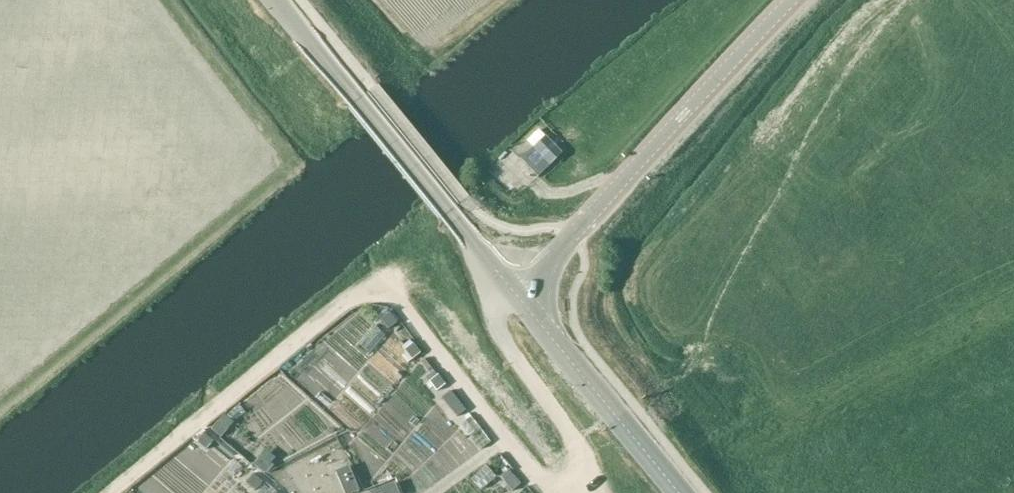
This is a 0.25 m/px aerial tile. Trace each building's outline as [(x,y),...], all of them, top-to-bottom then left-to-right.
[(525,157),(521,160),(538,177),(562,154),(545,137),(534,148),(525,157)] [(388,330),(396,324),(389,314),(380,320),(388,330)] [(414,345),(405,351),(412,360),(420,354),(414,345)] [(426,378),(436,392),(445,386),(434,372),(426,378)] [(465,411),(450,392),(442,398),(456,417),(465,411)] [(221,437),(228,429),(219,421),(211,429),(221,437)] [(213,443),(203,434),(196,442),(206,451),(213,443)] [(270,461),(261,453),(253,463),(262,470),(270,461)] [(486,479),(498,467),(486,454),(474,467),(486,479)] [(344,492),(354,492),(360,491),(349,466),(335,471),(344,492)] [(138,492),(196,492),(187,478),(187,475),(182,475),(174,480),(179,488),(163,488),(151,469),(138,477),(138,492)] [(500,479),(512,492),(520,485),(508,472),(500,479)] [(246,483),(255,491),(262,483),(253,474),(246,483)] [(370,491),(371,492),(399,492),(395,481),(370,491)]
